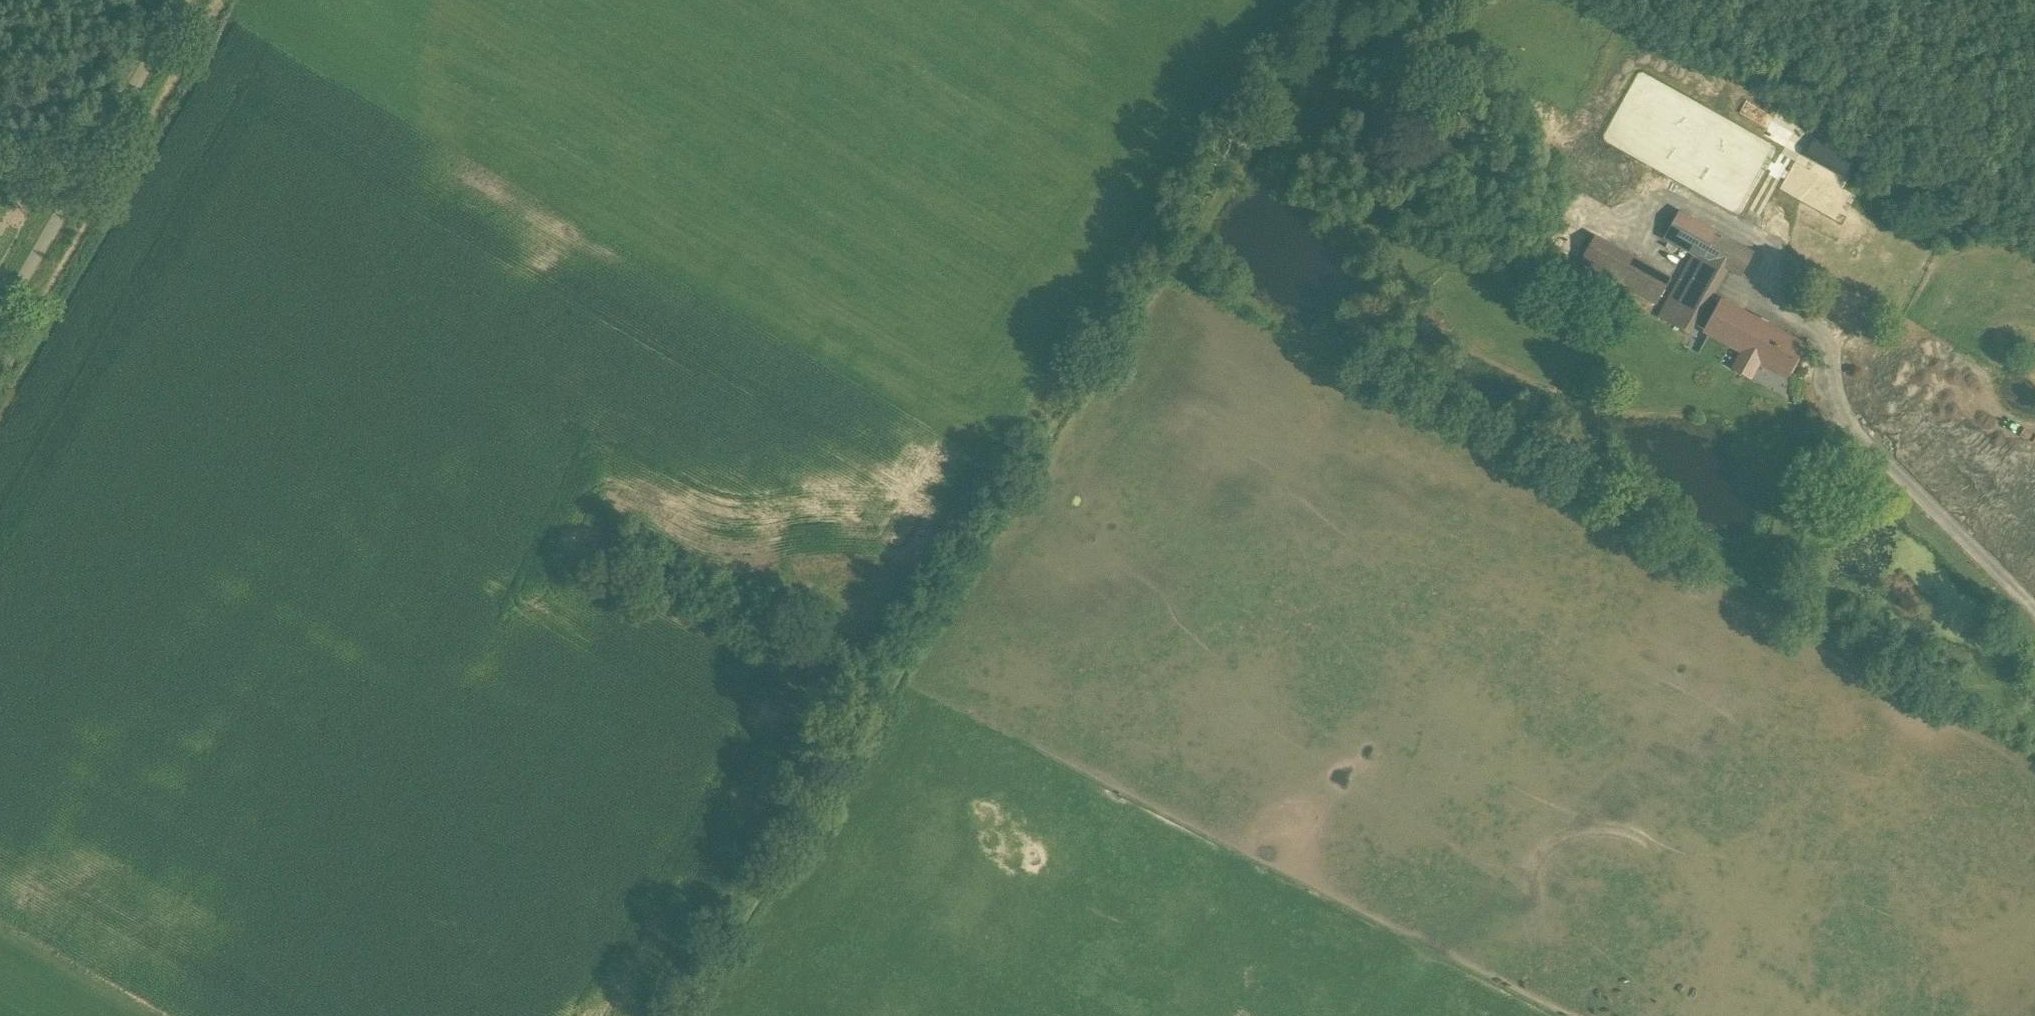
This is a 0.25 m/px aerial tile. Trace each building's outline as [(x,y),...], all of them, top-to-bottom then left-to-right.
[(1806,152),(1849,175),(1856,162),(1814,138),(1806,152)] [(1692,255),(1679,279),(1658,318),(1691,336),(1697,327),(1705,331),(1704,333),(1741,353),(1733,367),(1752,377),(1760,363),(1786,378),(1804,346),(1781,334),(1721,301),(1720,303),(1713,299),(1728,271),(1741,278),(1748,265),(1754,252),(1717,232),(1706,226),(1680,210),(1665,236),(1663,235),(1661,239),(1692,255)] [(1592,234),(1580,261),(1660,298),(1672,270),(1592,234)]
